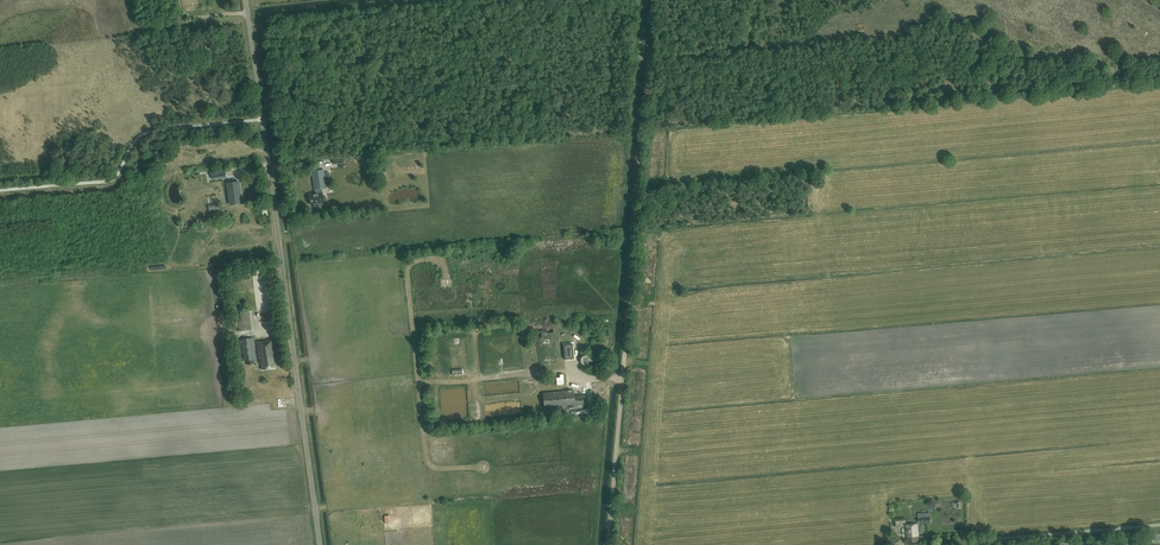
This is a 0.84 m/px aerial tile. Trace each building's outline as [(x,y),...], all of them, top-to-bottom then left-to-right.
[(326,186),(324,174),(324,170),(312,171),(315,190),(315,193),(309,194),(310,204),(314,203),(314,206),(327,204),(326,197),(323,198),(323,192),(322,192),(322,189),(327,188),(326,186)] [(219,178),(218,171),(211,172),(212,179),(219,178)] [(231,205),(240,204),(240,203),(242,203),(239,182),(237,182),(228,184),(229,192),(229,193),(230,200),(231,205)] [(254,360),(251,337),(243,339),(246,361),(247,365),(254,364),(254,360)] [(274,361),(276,360),(273,340),(257,342),(260,363),(262,363),(262,369),(275,368),(274,361)] [(572,344),(563,345),(565,360),(574,359),(572,344)] [(584,355),(583,356),(582,357),(581,357),(581,358),(581,359),(580,360),(580,361),(580,362),(581,362),(581,363),(582,364),(582,365),(583,365),(584,365),(585,366),(586,366),(587,365),(588,365),(589,365),(589,364),(590,363),(590,362),(591,362),(591,361),(591,360),(591,359),(590,358),(590,357),(589,357),(588,356),(587,355),(586,355),(585,355),(584,355)] [(574,396),(574,390),(543,393),(544,409),(567,407),(567,408),(586,407),(585,395),(574,396)] [(280,406),(289,405),(288,396),(279,396),(280,406)] [(906,533),(907,533),(908,542),(919,541),(918,532),(918,524),(905,525),(906,533)]
